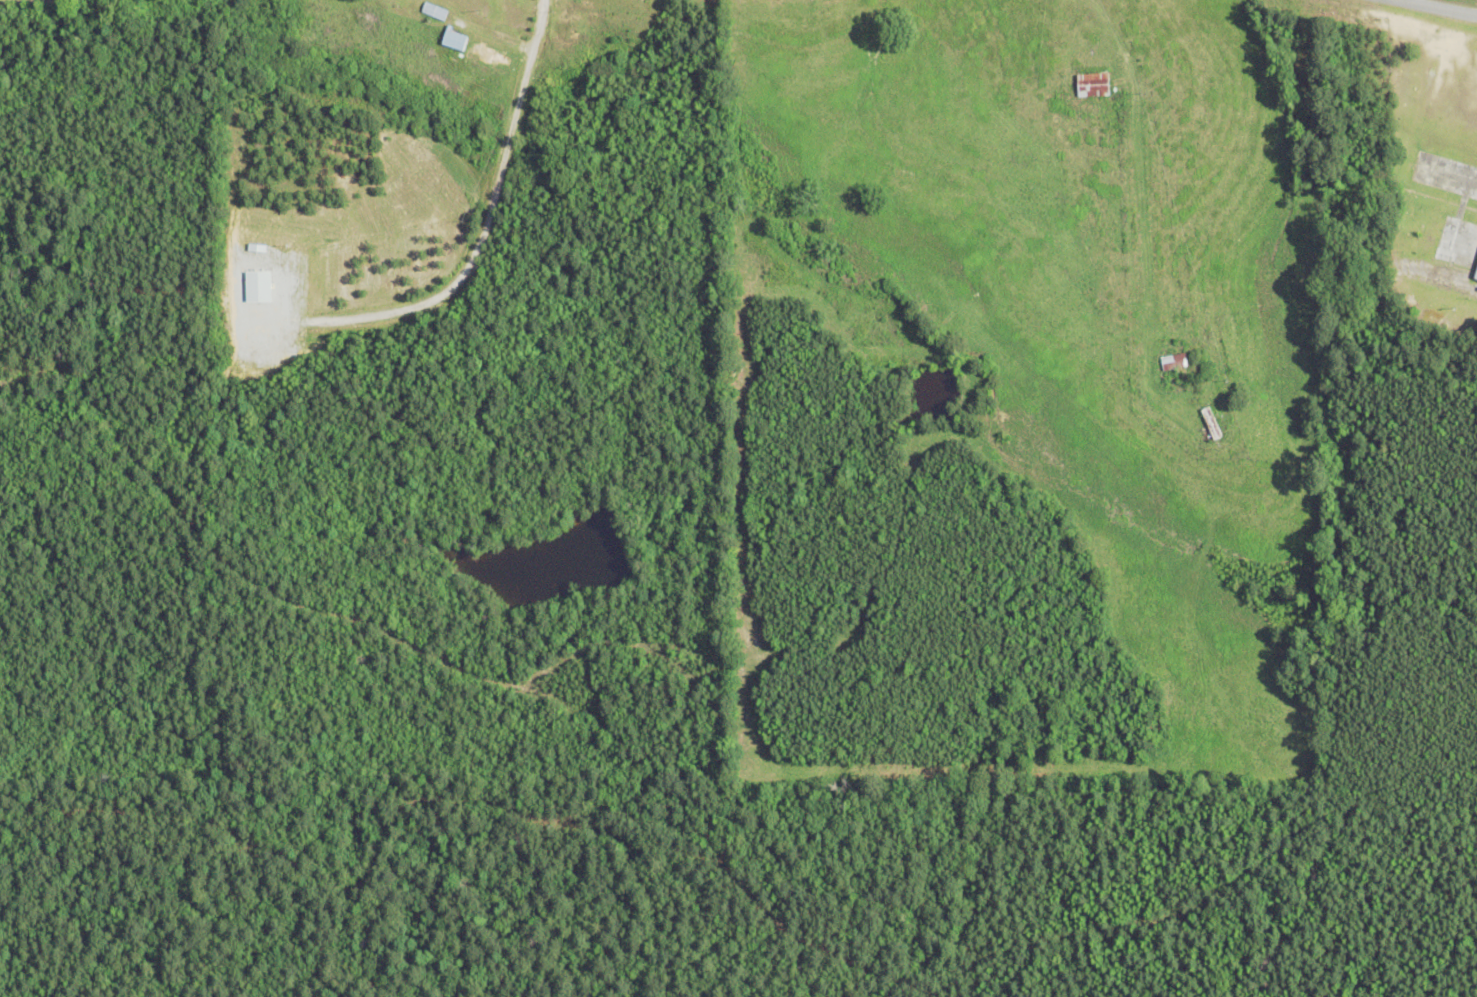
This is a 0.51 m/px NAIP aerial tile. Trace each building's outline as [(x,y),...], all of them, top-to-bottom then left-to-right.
[(467,36),(444,28),(439,43),(461,51),(467,36)] [(1074,97),(1106,97),(1106,73),(1074,73),(1074,97)] [(1160,356),(1161,370),(1185,367),(1183,354),(1160,356)]
